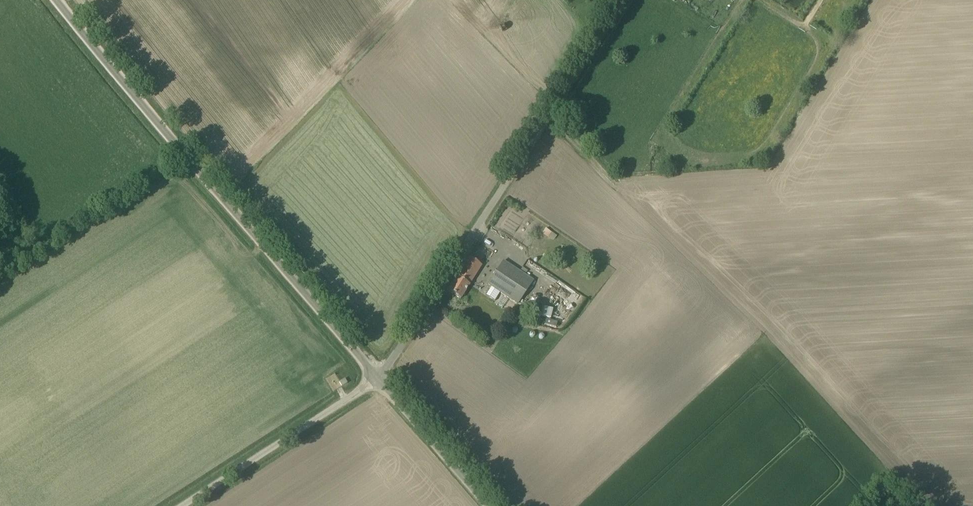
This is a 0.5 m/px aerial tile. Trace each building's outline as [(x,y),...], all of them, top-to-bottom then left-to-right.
[(554,240),(558,235),(547,227),(544,232),(554,240)] [(461,299),(470,284),(469,284),(481,266),(469,258),(448,291),(461,299)] [(520,271),(512,266),(503,261),(488,284),(494,289),(489,297),(494,300),(500,292),(518,304),(534,281),(525,275),(520,271)] [(547,325),(558,327),(559,321),(548,319),(547,325)]
